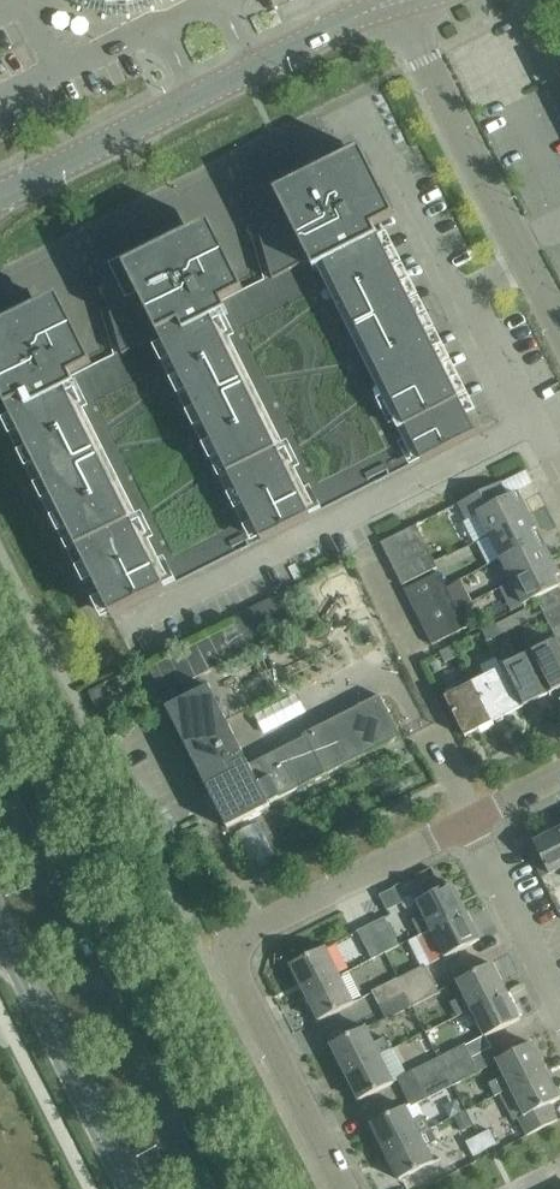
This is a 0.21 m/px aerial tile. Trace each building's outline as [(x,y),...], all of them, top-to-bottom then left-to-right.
[(329,140),(244,182),(258,231),(259,235),(261,240),(263,246),(264,252),(266,257),(267,263),(269,269),(271,277),(272,280),(309,261),(314,271),(325,265),(378,237),(374,229),(339,161),(329,140)] [(129,240),(94,257),(100,280),(108,306),(109,310),(111,316),(112,321),(114,327),(116,333),(117,338),(119,344),(120,350),(122,355),(159,337),(163,345),(212,322),(228,314),(223,304),(222,302),(221,301),(189,236),(188,234),(179,215),(176,217),(129,240)] [(378,237),(325,265),(422,459),(422,460),(476,433),(467,416),(411,304),(378,237)] [(0,305),(0,396),(12,420),(67,395),(74,391),(78,389),(73,380),(72,378),(71,376),(39,311),(28,290),(0,305)] [(212,322),(163,345),(260,540),(261,541),(310,516),(310,515),(309,516),(309,515),(212,322)] [(67,395),(12,420),(86,567),(110,615),(111,616),(112,616),(165,589),(164,588),(164,589),(163,588),(92,446),(67,395)] [(479,515),(489,536),(529,516),(522,502),(520,503),(515,494),(507,498),(500,484),(460,503),(468,520),(479,515)] [(489,536),(500,559),(538,540),(533,532),(536,530),(529,516),(489,536)] [(381,543),(387,556),(422,539),(416,526),(381,543)] [(387,556),(394,569),(429,552),(422,539),(387,556)] [(500,559),(511,582),(551,562),(545,548),(542,550),(538,540),(500,559)] [(429,552),(394,569),(402,585),(437,568),(429,552)] [(511,582),(522,605),(536,599),(549,592),(558,588),(559,588),(559,587),(556,578),(558,577),(551,562),(511,582)] [(404,589),(411,604),(446,587),(439,572),(404,589)] [(411,604),(418,617),(452,600),(446,587),(411,604)] [(549,592),(536,599),(542,611),(559,602),(559,592),(558,588),(549,592)] [(418,617),(424,630),(459,613),(452,600),(418,617)] [(549,624),(559,619),(559,602),(542,611),(549,624)] [(523,610),(509,617),(514,627),(528,620),(523,610)] [(459,613),(424,630),(431,645),(466,627),(459,613)] [(514,627),(509,617),(494,625),(499,635),(514,627)] [(556,637),(559,635),(559,619),(549,624),(556,637)] [(157,666),(170,692),(249,652),(236,626),(157,666)] [(470,639),(453,646),(439,653),(443,662),(474,648),(470,639)] [(528,654),(548,694),(559,688),(559,645),(557,640),(528,654)] [(219,669),(226,685),(258,669),(250,653),(219,669)] [(528,654),(500,668),(521,708),(548,694),(528,654)] [(485,676),(473,682),(493,722),(521,708),(500,668),(495,659),(480,666),(485,676)] [(493,722),(473,682),(445,696),(464,737),(493,722)] [(166,708),(200,777),(226,829),(268,807),(270,804),(401,737),(392,720),(380,695),(305,733),(306,736),(248,765),(209,687),(166,708)] [(287,701),(261,710),(267,727),(294,718),(287,701)] [(533,844),(549,875),(559,870),(559,830),(533,844)] [(414,924),(420,936),(466,912),(452,884),(418,902),(426,918),(414,924)] [(496,929),(487,903),(477,907),(487,933),(496,929)] [(466,912),(420,936),(418,938),(431,965),(480,941),(466,912)] [(385,920),(372,926),(385,953),(399,947),(385,920)] [(385,953),(372,926),(359,933),(372,960),(385,953)] [(291,965),(305,994),(340,976),(325,948),(291,965)] [(457,1017),(471,1010),(506,993),(492,964),(457,981),(465,997),(451,1004),(457,1017)] [(425,965),(398,979),(405,993),(432,980),(425,965)] [(340,976),(305,994),(319,1022),(354,1004),(340,976)] [(372,992),(379,1006),(405,993),(398,979),(372,992)] [(432,980),(405,993),(412,1007),(439,994),(432,980)] [(405,993),(379,1006),(386,1020),(412,1007),(405,993)] [(506,993),(471,1010),(485,1038),(520,1020),(506,993)] [(459,1018),(435,1026),(441,1044),(465,1035),(459,1018)] [(366,1027),(331,1045),(345,1074),(380,1056),(391,1051),(385,1039),(374,1044),(366,1027)] [(512,1089),(546,1072),(532,1043),(497,1061),(505,1076),(489,1084),(495,1097),(512,1089)] [(465,1045),(438,1058),(444,1072),(471,1058),(465,1045)] [(380,1056),(345,1074),(359,1101),(394,1084),(380,1056)] [(397,1079),(404,1093),(444,1072),(438,1058),(397,1079)] [(471,1058),(444,1072),(452,1087),(479,1073),(471,1058)] [(444,1072),(404,1093),(411,1107),(452,1087),(444,1072)] [(512,1089),(525,1116),(519,1119),(527,1136),(558,1121),(549,1105),(559,1099),(546,1072),(512,1089)] [(405,1107),(371,1124),(385,1153),(420,1135),(430,1130),(424,1117),(413,1123),(405,1107)] [(420,1135),(385,1153),(399,1181),(434,1163),(426,1148),(437,1142),(431,1130),(430,1130),(420,1135)] [(490,1131),(477,1137),(484,1151),(497,1145),(490,1131)] [(484,1151),(477,1137),(466,1143),(473,1156),(484,1151)]
